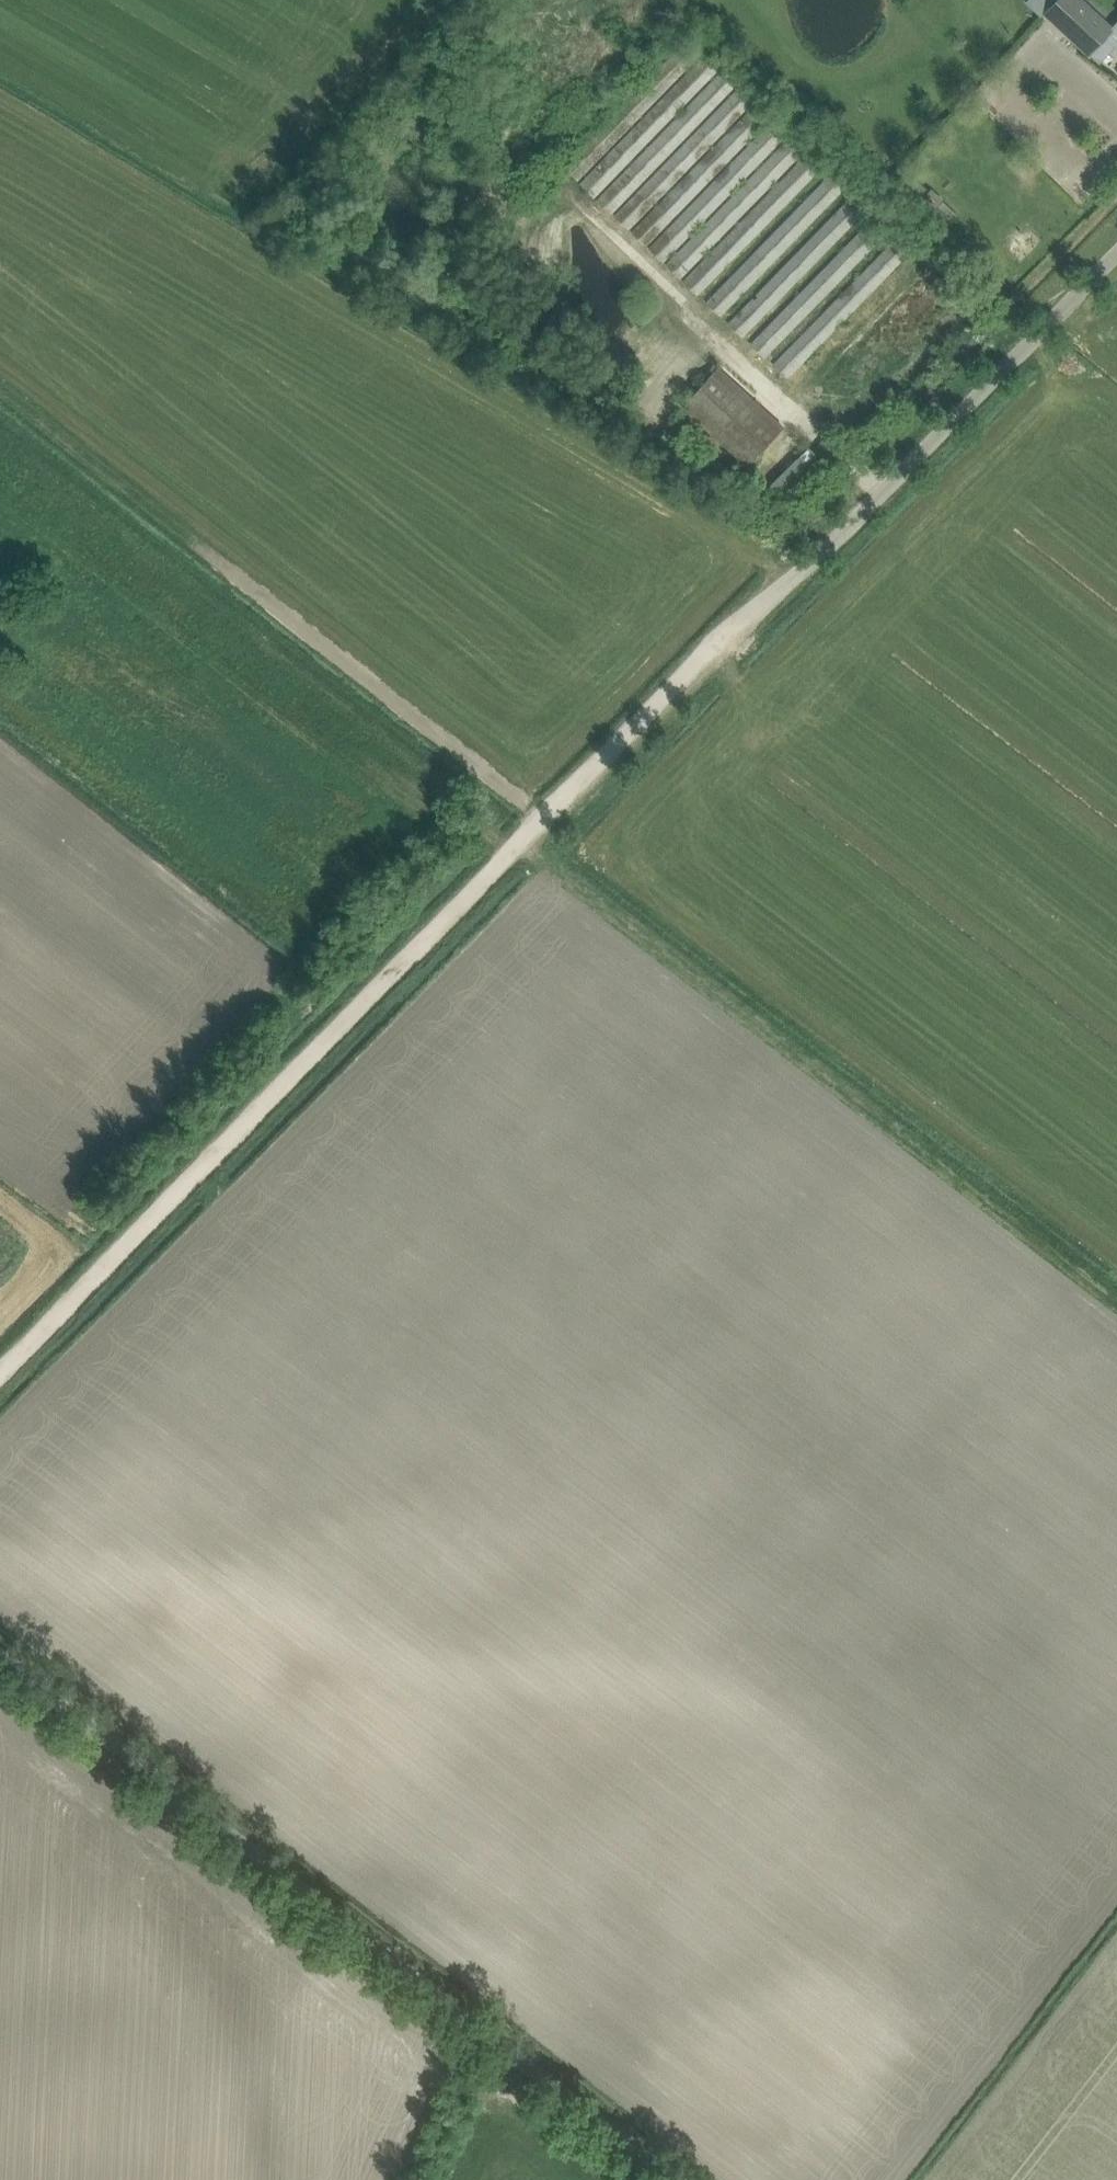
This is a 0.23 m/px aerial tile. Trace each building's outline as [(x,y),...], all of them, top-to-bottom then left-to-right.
[(1116,22),(1111,27),(1082,0),(1057,0),(1045,13),(1083,49),(1100,32),(1116,48),(1116,22)] [(810,192),(822,206),(843,188),(832,174),(810,192)] [(683,407),(732,451),(748,466),(784,427),(719,368),(683,407)] [(810,443),(768,482),(788,504),(830,465),(810,443)]
